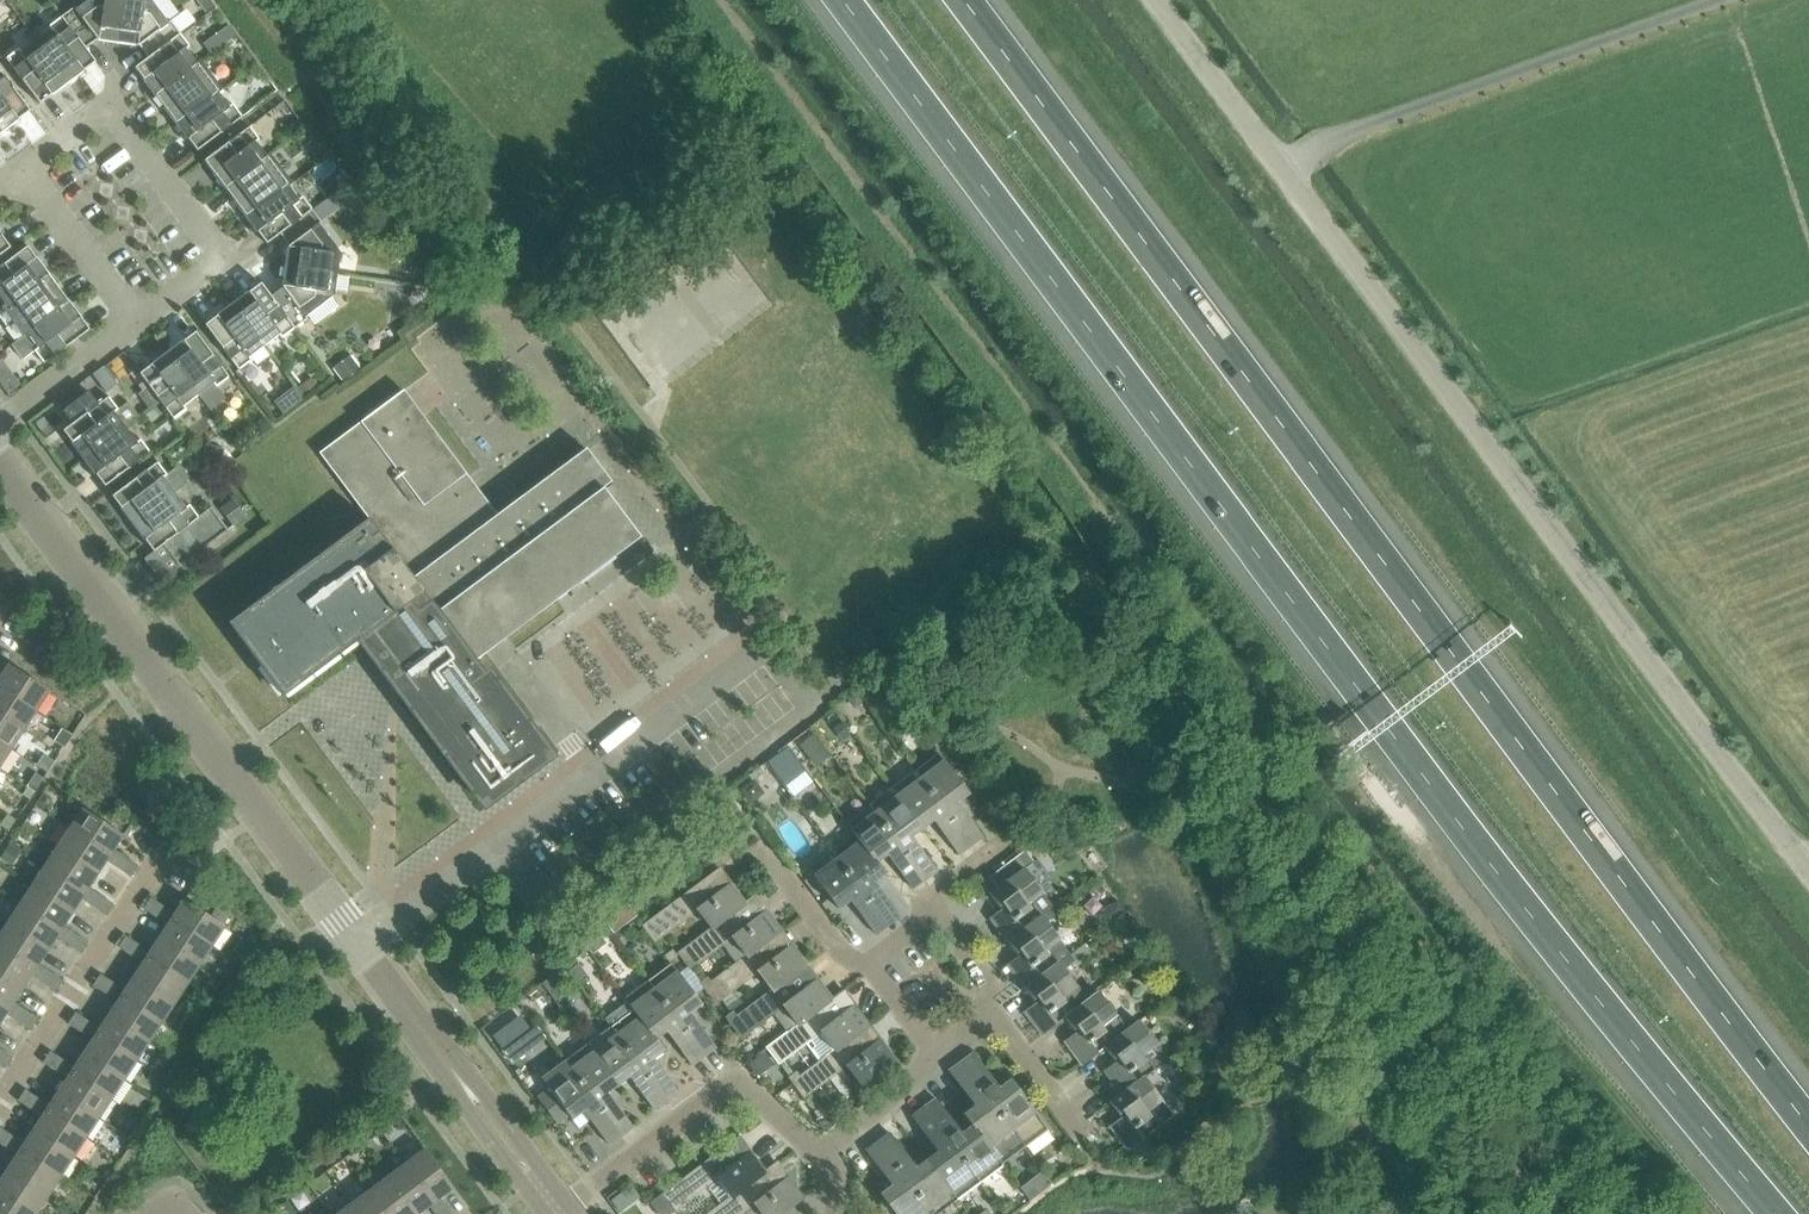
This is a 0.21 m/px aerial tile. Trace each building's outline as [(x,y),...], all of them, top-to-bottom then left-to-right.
[(125,0),(88,0),(76,9),(74,6),(61,16),(86,48),(97,39),(119,43),(125,0)] [(170,21),(167,24),(149,0),(125,0),(119,43),(139,46),(148,57),(148,58),(180,35),(170,21)] [(96,62),(86,48),(61,16),(48,26),(51,29),(36,40),(68,83),(96,62)] [(197,65),(196,64),(186,50),(190,48),(180,35),(148,58),(148,57),(135,67),(156,96),(197,65)] [(68,83),(36,40),(22,51),(19,47),(5,57),(40,103),(68,83)] [(217,94),(215,92),(220,88),(200,61),(196,64),(197,65),(156,96),(177,124),(217,94)] [(0,71),(0,128),(3,132),(30,111),(0,71)] [(197,151),(242,117),(232,104),(227,108),(217,94),(177,124),(197,151)] [(267,159),(265,157),(255,143),(259,140),(249,126),(203,161),(225,190),(267,159)] [(245,216),(287,185),(288,186),(292,183),(269,154),(265,157),(267,159),(225,190),(245,216)] [(279,234),(311,210),(302,197),(298,200),(288,186),(287,185),(245,216),(265,244),(279,234)] [(340,254),(319,226),(321,224),(311,210),(279,234),(288,246),(285,266),(337,273),(340,254)] [(11,248),(0,234),(0,256),(11,248)] [(48,274),(27,246),(0,266),(0,297),(5,304),(6,306),(48,274)] [(305,317),(334,295),(337,273),(285,266),(282,287),(271,295),(270,296),(294,329),(307,319),(305,317)] [(23,336),(69,302),(48,274),(6,306),(5,304),(1,307),(23,336)] [(294,329),(270,296),(271,295),(261,282),(232,303),(264,345),(278,334),(282,339),(294,329)] [(45,364),(90,330),(69,302),(23,336),(12,345),(23,360),(35,351),(45,364)] [(264,345),(232,303),(205,324),(240,370),(252,361),(249,356),(264,345)] [(166,352),(198,393),(210,410),(226,398),(217,386),(230,376),(195,331),(166,352)] [(198,393),(166,352),(139,373),(173,419),(186,409),(183,404),(198,393)] [(117,385),(104,368),(104,367),(93,375),(106,393),(117,385)] [(63,431),(84,459),(126,427),(139,417),(128,402),(118,410),(108,396),(98,404),(88,391),(62,410),(72,424),(63,431)] [(475,659),(558,597),(638,537),(578,456),(497,516),(403,391),(320,453),(368,518),(228,623),(283,696),(380,625),(423,683),(404,697),(405,699),(407,698),(484,801),(482,802),(484,804),(550,755),(549,753),(547,754),(475,659)] [(105,487),(150,453),(140,440),(137,442),(126,427),(84,459),(105,487)] [(133,524),(175,492),(188,483),(176,468),(167,474),(158,461),(112,496),(133,524)] [(228,530),(211,508),(199,517),(189,505),(186,507),(175,492),(133,524),(155,552),(164,545),(180,566),(228,530)] [(10,665),(1,679),(0,679),(0,687),(36,711),(49,691),(10,665)] [(24,730),(36,711),(0,687),(0,714),(24,730)] [(0,714),(0,741),(11,749),(24,730),(0,714)] [(11,749),(0,741),(0,766),(11,749)] [(957,803),(970,794),(940,754),(916,772),(972,847),(984,838),(957,803)] [(972,847),(916,772),(893,790),(922,829),(934,821),(960,856),(972,847)] [(911,837),(922,829),(893,790),(870,807),(926,881),(937,872),(911,837)] [(926,881),(870,807),(848,824),(855,834),(877,863),(888,855),(914,889),(926,881)] [(123,834),(82,808),(69,828),(109,855),(113,849),(123,834)] [(109,855),(69,828),(56,847),(97,874),(106,861),(118,868),(125,857),(113,849),(109,855)] [(875,882),(885,874),(877,863),(855,834),(833,851),(889,925),(901,916),(875,882)] [(97,874),(56,847),(44,866),(85,893),(88,887),(97,874)] [(1055,907),(1043,891),(1026,868),(1035,861),(1026,850),(990,877),(998,888),(991,894),(1000,906),(1004,903),(1007,907),(992,918),(1008,940),(1041,917),(1055,907)] [(889,925),(833,851),(810,868),(840,908),(851,900),(877,934),(889,925)] [(130,876),(138,865),(125,857),(118,868),(130,876)] [(85,893),(44,866),(31,886),(72,912),(80,898),(93,907),(101,895),(88,887),(85,893)] [(656,940),(698,908),(711,927),(746,901),(731,881),(710,897),(699,882),(644,924),(656,940)] [(72,912),(31,886),(19,905),(59,931),(63,925),(72,912)] [(736,963),(783,929),(756,893),(746,901),(711,927),(679,951),(691,967),(722,944),(736,963)] [(106,915),(113,904),(101,895),(93,907),(106,915)] [(156,917),(163,906),(150,898),(143,909),(156,917)] [(225,926),(185,900),(175,914),(163,906),(156,917),(168,925),(172,920),(212,946),(225,926)] [(59,931),(19,905),(6,924),(47,951),(56,937),(68,945),(75,933),(63,925),(59,931)] [(1008,965),(1024,987),(1058,962),(1069,954),(1041,917),(1008,940),(1018,953),(1021,951),(1023,954),(1008,965)] [(172,920),(168,925),(159,939),(200,965),(212,946),(172,920)] [(6,924),(0,934),(0,947),(34,970),(38,964),(47,951),(6,924)] [(773,989),(808,963),(783,929),(736,963),(712,982),(705,987),(716,1002),(758,970),(773,989)] [(80,953),(87,942),(75,933),(68,945),(80,953)] [(131,955),(138,943),(125,935),(118,946),(131,955)] [(200,965),(159,939),(151,952),(138,943),(131,955),(143,963),(147,957),(187,984),(200,965)] [(0,947),(0,975),(21,989),(30,975),(43,983),(50,972),(38,964),(34,970),(0,947)] [(677,957),(675,954),(673,951),(666,956),(670,961),(677,957)] [(147,957),(143,963),(134,977),(175,1003),(187,984),(147,957)] [(1087,1001),(1076,985),(1058,962),(1024,987),(1034,999),(1038,996),(1041,1000),(1026,1012),(1043,1034),(1065,1017),(1087,1001)] [(787,1031),(833,997),(808,963),(773,989),(737,1016),(730,1021),(742,1037),(773,1014),(787,1031)] [(692,1012),(703,1004),(673,965),(651,981),(706,1055),(718,1046),(692,1012)] [(55,991),(62,980),(50,972),(43,983),(55,991)] [(105,993),(113,982),(100,974),(93,985),(105,993)] [(0,975),(0,1002),(9,1008),(12,1003),(21,989),(0,975)] [(175,1003),(134,977),(125,990),(113,982),(105,993),(118,1002),(122,996),(162,1022),(175,1003)] [(705,987),(712,982),(708,977),(701,982),(705,987)] [(706,1055),(651,981),(626,1000),(628,1003),(645,1025),(646,1024),(657,1038),(668,1030),(694,1064),(706,1055)] [(850,1039),(871,1024),(845,989),(833,997),(787,1031),(767,1046),(780,1063),(810,1040),(816,1047),(812,1050),(821,1061),(850,1039)] [(1099,993),(1087,1001),(1065,1017),(1074,1030),(1078,1027),(1081,1030),(1066,1041),(1083,1064),(1105,1047),(1127,1030),(1099,993)] [(122,996),(118,1002),(109,1015),(149,1042),(162,1022),(122,996)] [(0,1002),(0,1022),(5,1014),(17,1022),(25,1011),(12,1003),(9,1008),(0,1002)] [(653,1059),(666,1050),(657,1038),(646,1024),(645,1025),(628,1003),(606,1020),(612,1028),(668,1103),(679,1094),(653,1059)] [(29,1030),(37,1018),(25,1011),(17,1022),(29,1030)] [(730,1021),(737,1016),(733,1011),(727,1016),(730,1021)] [(80,1032),(88,1021),(75,1012),(67,1023),(80,1032)] [(149,1042),(109,1015),(100,1029),(88,1021),(80,1032),(93,1040),(97,1035),(137,1061),(149,1042)] [(1157,1069),(1145,1054),(1157,1045),(1139,1022),(1127,1030),(1105,1047),(1114,1059),(1118,1056),(1121,1060),(1106,1071),(1123,1094),(1145,1077),(1157,1069)] [(668,1103),(612,1028),(589,1045),(619,1085),(630,1076),(656,1111),(668,1103)] [(97,1035),(93,1040),(85,1054),(124,1080),(137,1061),(97,1035)] [(794,1081),(805,1095),(837,1072),(853,1093),(897,1059),(882,1038),(861,1053),(850,1039),(821,1061),(801,1076),(794,1081)] [(608,1093),(618,1085),(619,1085),(589,1045),(566,1062),(622,1137),(634,1128),(608,1093)] [(755,1057),(762,1052),(759,1047),(752,1052),(755,1057)] [(13,1057),(0,1049),(0,1065),(5,1068),(13,1057)] [(55,1071),(63,1059),(50,1050),(42,1062),(55,1071)] [(1047,1129),(1010,1078),(999,1086),(973,1051),(961,1060),(1024,1146),(1047,1129)] [(124,1080),(85,1054),(76,1067),(63,1059),(55,1071),(68,1079),(72,1073),(112,1099),(124,1080)] [(1024,1146),(961,1060),(949,1069),(974,1104),(962,1113),(971,1125),(981,1138),(983,1137),(1002,1163),(1024,1146)] [(622,1137),(566,1062),(544,1079),(573,1119),(584,1110),(611,1146),(622,1137)] [(801,1076),(796,1071),(790,1075),(794,1081),(801,1076)] [(72,1073),(68,1079),(59,1093),(99,1119),(112,1099),(72,1073)] [(1145,1077),(1123,1094),(1111,1102),(1120,1114),(1123,1112),(1126,1115),(1111,1126),(1128,1149),(1173,1115),(1145,1077)] [(30,1109),(38,1098),(24,1089),(17,1100),(30,1109)] [(99,1119),(59,1093),(51,1106),(38,1098),(30,1109),(43,1118),(47,1112),(86,1138),(99,1119)] [(1002,1163),(983,1137),(981,1138),(971,1125),(961,1132),(935,1098),(923,1107),(978,1180),(1002,1163)] [(825,1112),(822,1107),(815,1112),(819,1117),(825,1112)] [(978,1180),(923,1107),(911,1115),(937,1150),(926,1159),(955,1197),(978,1180)] [(47,1112),(43,1118),(35,1131),(74,1157),(86,1138),(47,1112)] [(13,1136),(0,1127),(0,1144),(5,1147),(13,1136)] [(74,1157),(35,1131),(26,1144),(13,1136),(5,1147),(19,1156),(22,1150),(61,1176),(74,1157)] [(926,1159),(915,1167),(889,1132),(878,1141),(932,1213),(933,1213),(955,1197),(926,1159)] [(878,1141),(866,1150),(891,1184),(880,1192),(896,1213),(932,1213),(878,1141)] [(453,1187),(424,1149),(406,1163),(434,1201),(439,1197),(453,1187)] [(22,1150),(19,1156),(10,1169),(49,1195),(61,1176),(22,1150)] [(676,1210),(718,1179),(733,1198),(757,1179),(766,1172),(752,1153),(731,1168),(719,1153),(664,1194),(676,1210)] [(406,1163),(388,1177),(415,1213),(417,1213),(428,1206),(435,1213),(442,1213),(448,1210),(439,1197),(434,1201),(406,1163)] [(10,1169),(1,1183),(0,1182),(0,1190),(36,1213),(49,1195),(10,1169)] [(388,1177),(370,1191),(387,1213),(415,1213),(388,1177)] [(804,1198),(789,1177),(767,1193),(757,1179),(733,1198),(712,1213),(741,1213),(744,1212),(745,1213),(781,1213),(804,1198)] [(36,1213),(0,1190),(0,1213),(36,1213)] [(370,1191),(351,1205),(357,1213),(387,1213),(370,1191)] [(351,1205),(339,1213),(357,1213),(351,1205)]
